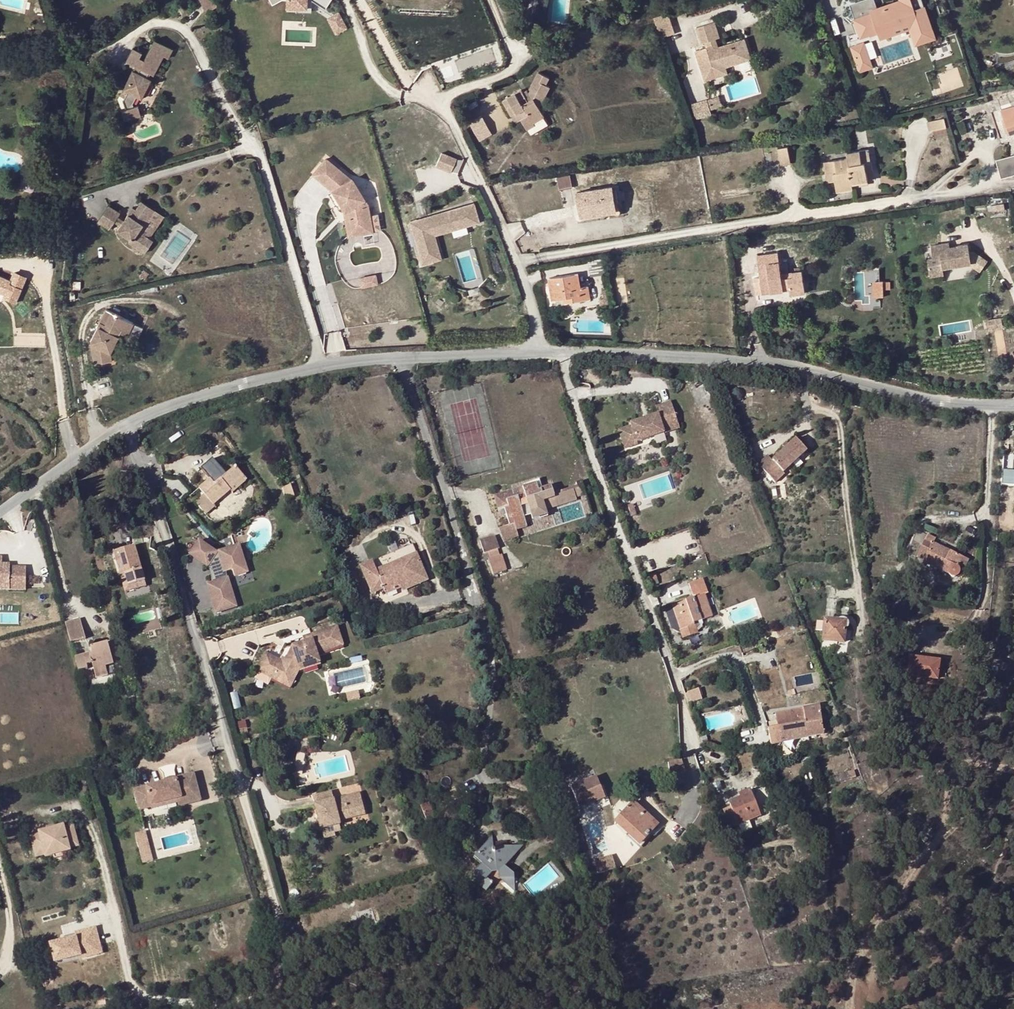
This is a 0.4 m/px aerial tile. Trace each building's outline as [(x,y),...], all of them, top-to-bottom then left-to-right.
[(217,7),(215,0),(200,0),(205,12),(217,7)] [(328,0),(281,0),(282,5),(293,3),(298,5),(296,12),(314,17),(316,10),(321,11),(332,24),(345,13),(334,0),(331,0),(329,1),(328,0)] [(901,2),(902,5),(895,8),(894,6),(878,12),(877,10),(876,6),(869,8),(867,2),(853,7),(857,20),(855,21),(860,37),(869,34),(870,37),(878,34),(879,37),(894,32),(893,29),(908,24),(910,30),(911,31),(929,25),(924,8),(915,11),(911,0),(900,0),(901,2)] [(877,10),(878,12),(894,6),(895,8),(902,5),(901,2),(877,10)] [(668,13),(661,15),(663,20),(660,21),(665,37),(675,33),(668,13)] [(661,15),(653,18),(661,38),(665,37),(660,21),(663,20),(661,15)] [(712,40),(716,38),(719,37),(714,21),(696,27),(702,43),(705,42),(706,47),(696,51),(706,80),(724,74),(721,64),(737,59),(738,63),(750,60),(743,39),(719,47),(716,48),(712,40)] [(894,32),(879,37),(880,40),(910,30),(908,24),(893,29),(894,32)] [(929,25),(911,31),(914,40),(933,34),(929,25)] [(125,120),(141,115),(138,106),(135,107),(134,103),(137,96),(141,99),(151,79),(147,77),(149,72),(154,75),(164,56),(168,58),(173,49),(155,40),(145,60),(140,58),(142,52),(134,48),(127,61),(136,66),(141,68),(139,72),(133,70),(123,89),(127,92),(123,100),(126,109),(122,111),(125,120)] [(871,69),(863,45),(852,49),(860,73),(871,69)] [(721,64),(724,74),(727,72),(726,68),(738,63),(737,59),(721,64)] [(502,101),(511,116),(514,114),(518,121),(521,119),(527,129),(535,124),(533,122),(543,116),(537,105),(541,105),(550,86),(545,84),(549,77),(538,72),(528,93),(531,96),(527,98),(523,92),(521,88),(502,101)] [(708,99),(711,110),(722,106),(719,96),(718,96),(716,89),(708,91),(708,99)] [(1001,109),(1010,135),(1013,134),(1013,105),(1001,109)] [(479,141),(492,134),(482,113),(468,120),(479,141)] [(535,124),(527,129),(530,133),(547,123),(543,116),(533,122),(535,124)] [(944,117),(928,121),(930,130),(933,130),(946,127),(944,117)] [(946,127),(933,130),(935,138),(948,135),(946,127)] [(787,146),(778,148),(781,164),(791,163),(787,146)] [(847,158),(852,179),(867,177),(866,172),(872,171),(868,150),(847,153),(847,158)] [(435,166),(458,172),(462,158),(439,151),(435,166)] [(1001,178),(1013,175),(1013,155),(995,160),(1001,178)] [(852,183),(852,179),(847,158),(824,162),(826,173),(834,172),(835,180),(837,191),(853,189),(852,183)] [(326,160),(313,175),(333,191),(348,179),(326,160)] [(834,172),(826,173),(827,182),(835,180),(834,172)] [(569,175),(557,178),(559,188),(572,185),(569,175)] [(348,179),(333,191),(344,210),(363,200),(348,179)] [(608,198),(617,197),(615,186),(578,191),(581,215),(592,214),(592,212),(610,209),(608,198)] [(411,223),(420,256),(430,253),(428,246),(437,243),(432,224),(464,215),(465,217),(476,210),(468,196),(458,203),(453,204),(453,203),(427,210),(429,218),(411,223)] [(619,210),(617,197),(608,198),(610,209),(592,212),(592,214),(619,210)] [(363,200),(344,210),(349,235),(379,230),(377,215),(368,217),(366,206),(363,200)] [(156,210),(142,201),(136,209),(132,206),(124,220),(119,225),(117,230),(130,240),(129,243),(141,251),(149,238),(139,231),(143,225),(146,226),(156,210)] [(1004,203),(991,205),(992,212),(1005,210),(1004,203)] [(109,205),(98,221),(109,229),(114,222),(118,216),(120,213),(109,205)] [(408,215),(411,223),(429,218),(427,210),(408,215)] [(124,220),(118,216),(114,222),(119,225),(124,220)] [(480,229),(464,233),(466,241),(482,237),(480,229)] [(149,238),(141,251),(145,254),(154,241),(149,238)] [(969,261),(971,260),(969,249),(967,241),(956,243),(954,246),(949,247),(949,244),(948,240),(930,244),(933,256),(927,257),(930,274),(944,272),(943,265),(969,261)] [(428,246),(430,253),(439,250),(437,243),(428,246)] [(969,261),(981,267),(987,256),(973,248),(969,249),(971,260),(969,261)] [(757,255),(761,280),(761,285),(762,292),(781,290),(779,274),(777,252),(757,255)] [(802,271),(779,274),(781,290),(789,289),(790,295),(806,293),(802,271)] [(359,276),(361,286),(378,283),(376,273),(359,276)] [(553,299),(564,298),(570,297),(571,302),(589,299),(587,286),(581,287),(579,274),(549,279),(553,299)] [(883,281),(876,281),(876,297),(884,297),(884,289),(883,282),(883,281)] [(604,298),(599,299),(600,306),(609,304),(607,289),(602,289),(604,298)] [(133,323),(106,309),(89,342),(94,363),(111,360),(110,352),(120,332),(127,336),(133,323)] [(658,414),(629,424),(630,426),(618,430),(624,450),(637,445),(636,442),(665,434),(662,425),(677,419),(671,402),(655,407),(658,414)] [(662,425),(665,434),(680,429),(677,419),(662,425)] [(783,472),(806,451),(796,439),(789,446),(785,449),(772,461),(767,455),(758,465),(775,483),(784,474),(783,472)] [(205,495),(196,503),(203,511),(212,503),(214,505),(231,490),(229,487),(243,475),(235,466),(227,474),(223,470),(212,458),(201,468),(210,478),(212,480),(209,483),(207,481),(199,488),(205,495)] [(223,470),(227,474),(235,466),(232,462),(223,470)] [(247,480),(243,475),(229,487),(231,490),(233,493),(247,480)] [(513,491),(493,497),(498,512),(500,511),(505,509),(506,515),(509,525),(514,524),(516,531),(527,527),(524,517),(522,510),(521,508),(532,505),(533,507),(544,503),(543,500),(554,497),(553,493),(551,485),(541,488),(539,479),(522,485),(523,487),(524,492),(514,495),(513,491)] [(545,508),(586,495),(582,481),(576,483),(577,486),(553,493),(554,497),(543,500),(544,503),(545,508)] [(295,497),(292,488),(291,485),(283,488),(287,500),(295,497)] [(199,488),(190,496),(196,503),(205,495),(199,488)] [(203,511),(206,515),(216,507),(214,505),(212,503),(203,511)] [(532,505),(521,508),(522,510),(524,517),(531,515),(532,520),(547,515),(545,508),(544,503),(533,507),(532,505)] [(509,525),(499,528),(503,542),(519,538),(516,531),(514,524),(509,525)] [(484,554),(489,552),(498,549),(500,549),(495,535),(479,540),(484,554)] [(958,567),(962,558),(933,544),(936,539),(926,535),(917,557),(924,560),(923,563),(951,576),(953,577),(956,576),(959,574),(959,573),(960,571),(959,569),(959,568),(958,567)] [(190,555),(207,566),(212,569),(213,574),(211,579),(213,583),(208,584),(217,613),(236,606),(225,572),(232,570),(234,576),(248,572),(244,560),(240,561),(235,547),(217,553),(199,541),(190,555)] [(386,595),(395,591),(393,588),(400,585),(401,588),(402,591),(428,580),(412,544),(361,567),(373,593),(384,589),(386,595)] [(244,560),(239,546),(235,547),(240,561),(244,560)] [(135,547),(114,552),(120,575),(125,574),(128,586),(135,584),(137,588),(146,585),(135,547)] [(489,552),(490,558),(500,556),(498,549),(489,552)] [(490,558),(488,559),(493,575),(507,570),(502,555),(500,556),(490,558)] [(25,566),(10,566),(10,563),(2,563),(2,556),(0,556),(0,588),(25,589),(25,566)] [(968,561),(962,558),(958,567),(959,568),(959,569),(963,571),(968,561)] [(700,569),(686,574),(694,598),(672,606),(680,631),(681,630),(684,638),(697,633),(694,623),(712,616),(705,595),(709,593),(700,569)] [(125,574),(120,575),(125,591),(137,588),(135,584),(128,586),(125,574)] [(906,604),(894,603),(892,618),(904,620),(906,604)] [(81,619),(65,624),(71,644),(86,639),(81,619)] [(846,621),(824,619),(824,626),(820,626),(818,643),(822,644),(823,640),(844,642),(846,621)] [(281,660),(266,652),(256,671),(289,687),(299,669),(321,662),(318,654),(343,646),(336,626),(302,638),(303,642),(291,646),(285,659),(282,657),(281,660)] [(86,639),(71,644),(75,658),(90,654),(86,639)] [(75,658),(79,672),(88,669),(87,666),(93,664),(96,679),(108,675),(105,666),(114,664),(108,643),(91,648),(93,654),(90,654),(75,658)] [(910,657),(907,676),(911,676),(937,680),(938,671),(939,661),(910,657)] [(108,675),(96,679),(99,687),(118,681),(114,664),(105,666),(108,675)] [(686,692),(689,701),(701,698),(699,689),(686,692)] [(358,690),(345,693),(347,702),(360,699),(358,690)] [(804,710),(806,723),(822,720),(820,707),(804,710)] [(778,728),(806,723),(804,710),(801,710),(775,714),(778,728)] [(809,738),(817,736),(824,735),(822,720),(806,723),(809,738)] [(771,745),(809,738),(806,723),(778,728),(769,730),(768,730),(771,745)] [(809,738),(812,752),(821,751),(817,736),(809,738)] [(306,754),(299,753),(294,773),(303,774),(306,762),(304,762),(306,754)] [(804,769),(816,765),(814,760),(813,755),(801,759),(804,769)] [(839,777),(834,778),(836,784),(857,777),(854,770),(839,775),(839,777)] [(168,784),(167,782),(135,791),(139,811),(151,808),(152,809),(178,802),(179,807),(201,801),(194,773),(178,778),(179,782),(168,784)] [(598,780),(572,788),(578,809),(604,802),(598,780)] [(737,794),(739,798),(752,792),(750,789),(737,794)] [(313,796),(315,803),(322,830),(340,825),(339,822),(366,814),(360,793),(333,800),(331,791),(313,796)] [(752,792),(739,798),(729,802),(731,808),(724,810),(731,828),(750,821),(748,816),(759,812),(754,798),(752,792)] [(640,796),(632,805),(640,813),(649,803),(640,796)] [(426,820),(435,816),(429,802),(420,806),(426,820)] [(640,813),(632,805),(616,823),(628,833),(639,844),(649,833),(647,831),(653,824),(640,813)] [(748,816),(750,821),(761,816),(759,812),(748,816)] [(31,837),(35,852),(44,850),(45,855),(46,857),(54,855),(62,853),(71,851),(70,849),(69,846),(78,843),(73,825),(64,828),(64,825),(56,828),(48,830),(39,832),(40,835),(31,837)] [(335,833),(341,831),(340,825),(322,830),(324,839),(336,836),(335,833)] [(146,832),(135,834),(142,864),(153,861),(146,832)] [(843,833),(835,832),(834,844),(842,845),(843,833)] [(652,835),(649,833),(639,844),(628,833),(625,836),(640,849),(652,835)] [(494,849),(486,843),(474,857),(482,864),(476,871),(477,884),(486,892),(493,884),(488,879),(493,873),(499,872),(500,879),(516,895),(514,873),(506,866),(524,845),(495,847),(495,850),(494,849)] [(44,850),(35,852),(37,858),(45,855),(44,850)] [(591,862),(594,873),(615,867),(613,860),(606,862),(605,858),(591,862)] [(532,864),(528,869),(532,873),(536,869),(532,864)] [(55,962),(81,956),(79,949),(99,943),(95,928),(75,934),(76,937),(64,940),(50,944),(55,962)] [(102,953),(99,943),(79,949),(81,956),(81,958),(102,953)]
